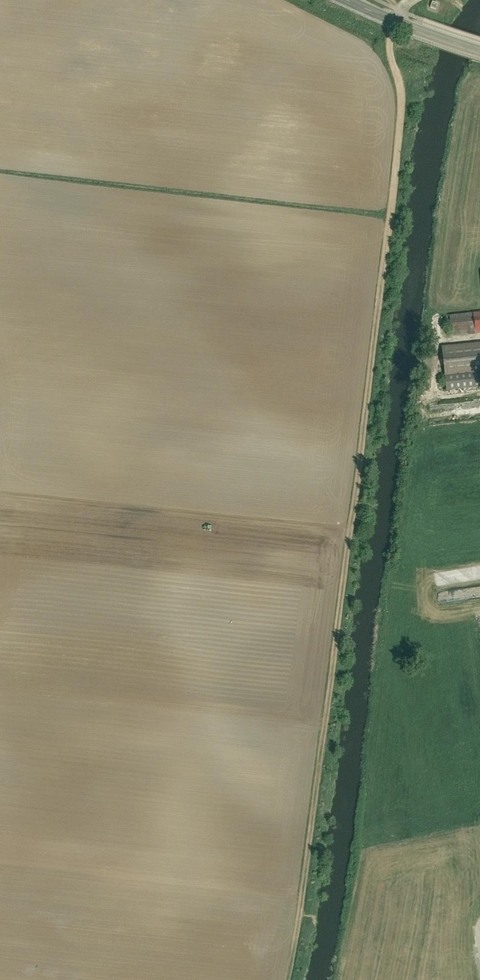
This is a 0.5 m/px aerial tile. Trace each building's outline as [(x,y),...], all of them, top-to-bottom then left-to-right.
[(450,332),(479,329),(479,311),(448,313),(450,332)] [(443,345),(446,375),(479,372),(479,343),(443,345)] [(453,381),(428,383),(429,400),(454,398),(453,381)]
